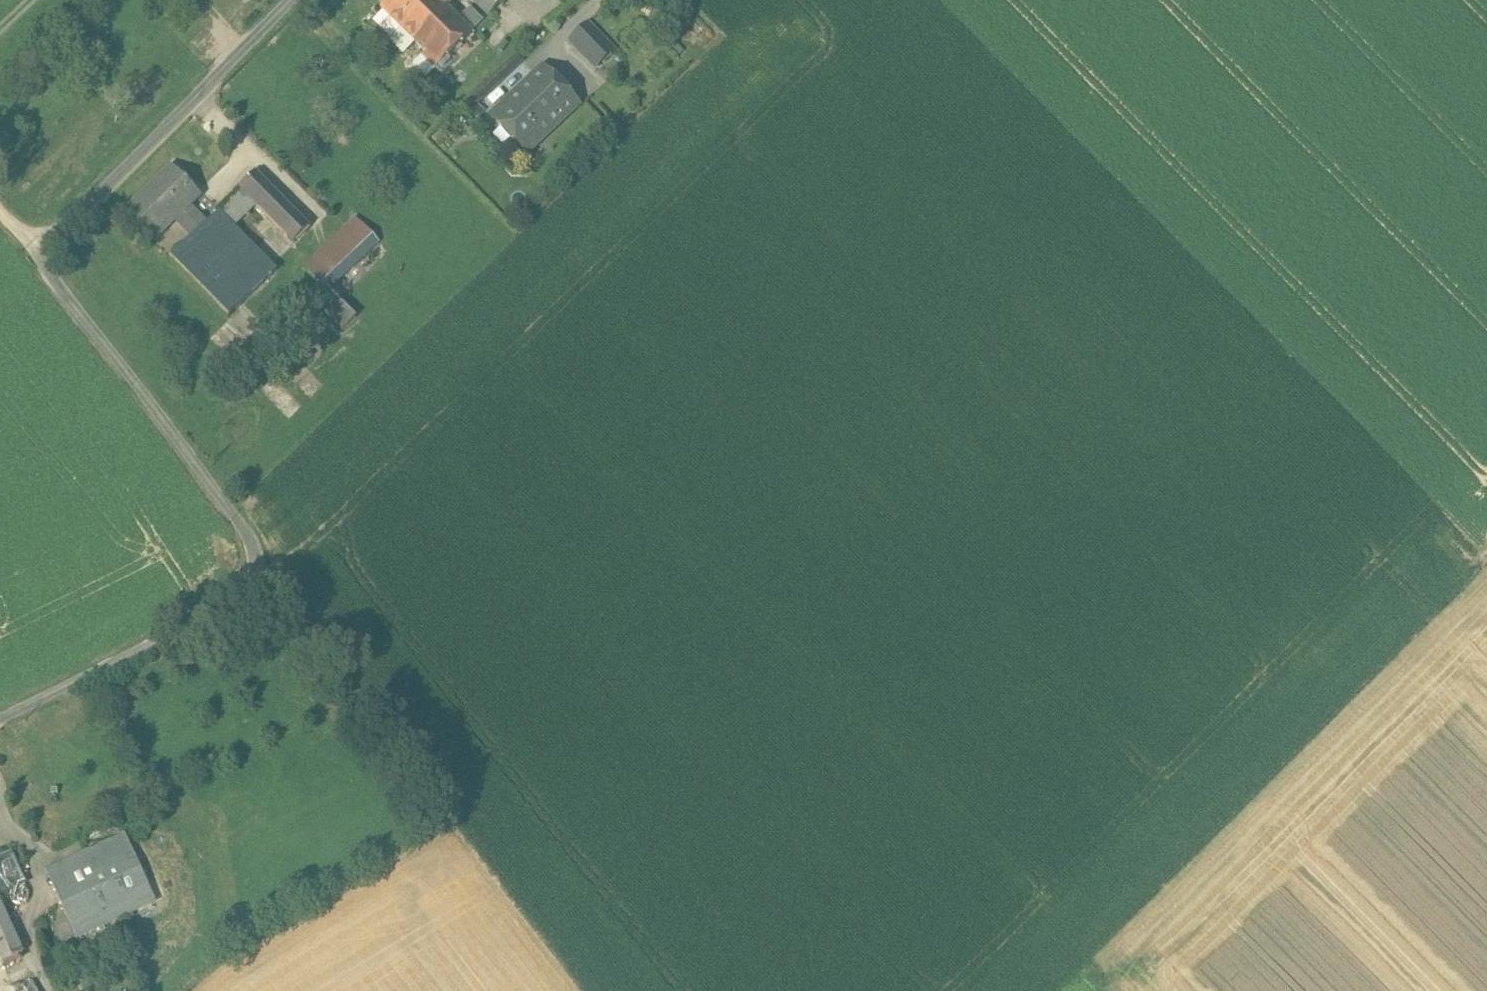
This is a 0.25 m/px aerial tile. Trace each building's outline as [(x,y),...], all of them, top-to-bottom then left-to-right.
[(380,9),(383,12),(373,22),(391,40),(401,30),(402,31),(433,0),(389,0),(380,9)] [(439,0),(433,0),(402,31),(425,54),(422,58),(435,71),(472,33),(446,7),(439,0)] [(490,16),(504,2),(502,0),(474,0),(490,16)] [(597,71),(619,50),(589,20),(568,41),(597,71)] [(543,69),(492,118),(526,154),(577,106),(543,69)] [(199,196),(172,168),(125,214),(152,241),(175,219),(193,237),(206,224),(189,206),(199,196)] [(310,228),(256,173),(240,188),(241,190),(256,205),(293,244),(310,228)] [(193,237),(170,259),(228,319),(277,271),(234,227),(256,205),(241,190),(193,237)] [(356,218),(305,267),(321,283),(372,235),(356,218)] [(372,235),(321,283),(337,300),(355,319),(406,270),(372,235)] [(355,319),(337,300),(325,312),(343,331),(355,319)] [(153,902),(124,838),(49,872),(79,936),(153,902)] [(10,852),(0,857),(0,896),(25,885),(10,852)] [(4,964),(23,955),(0,905),(0,956),(4,964)] [(34,979),(19,986),(21,990),(40,990),(34,979)]
